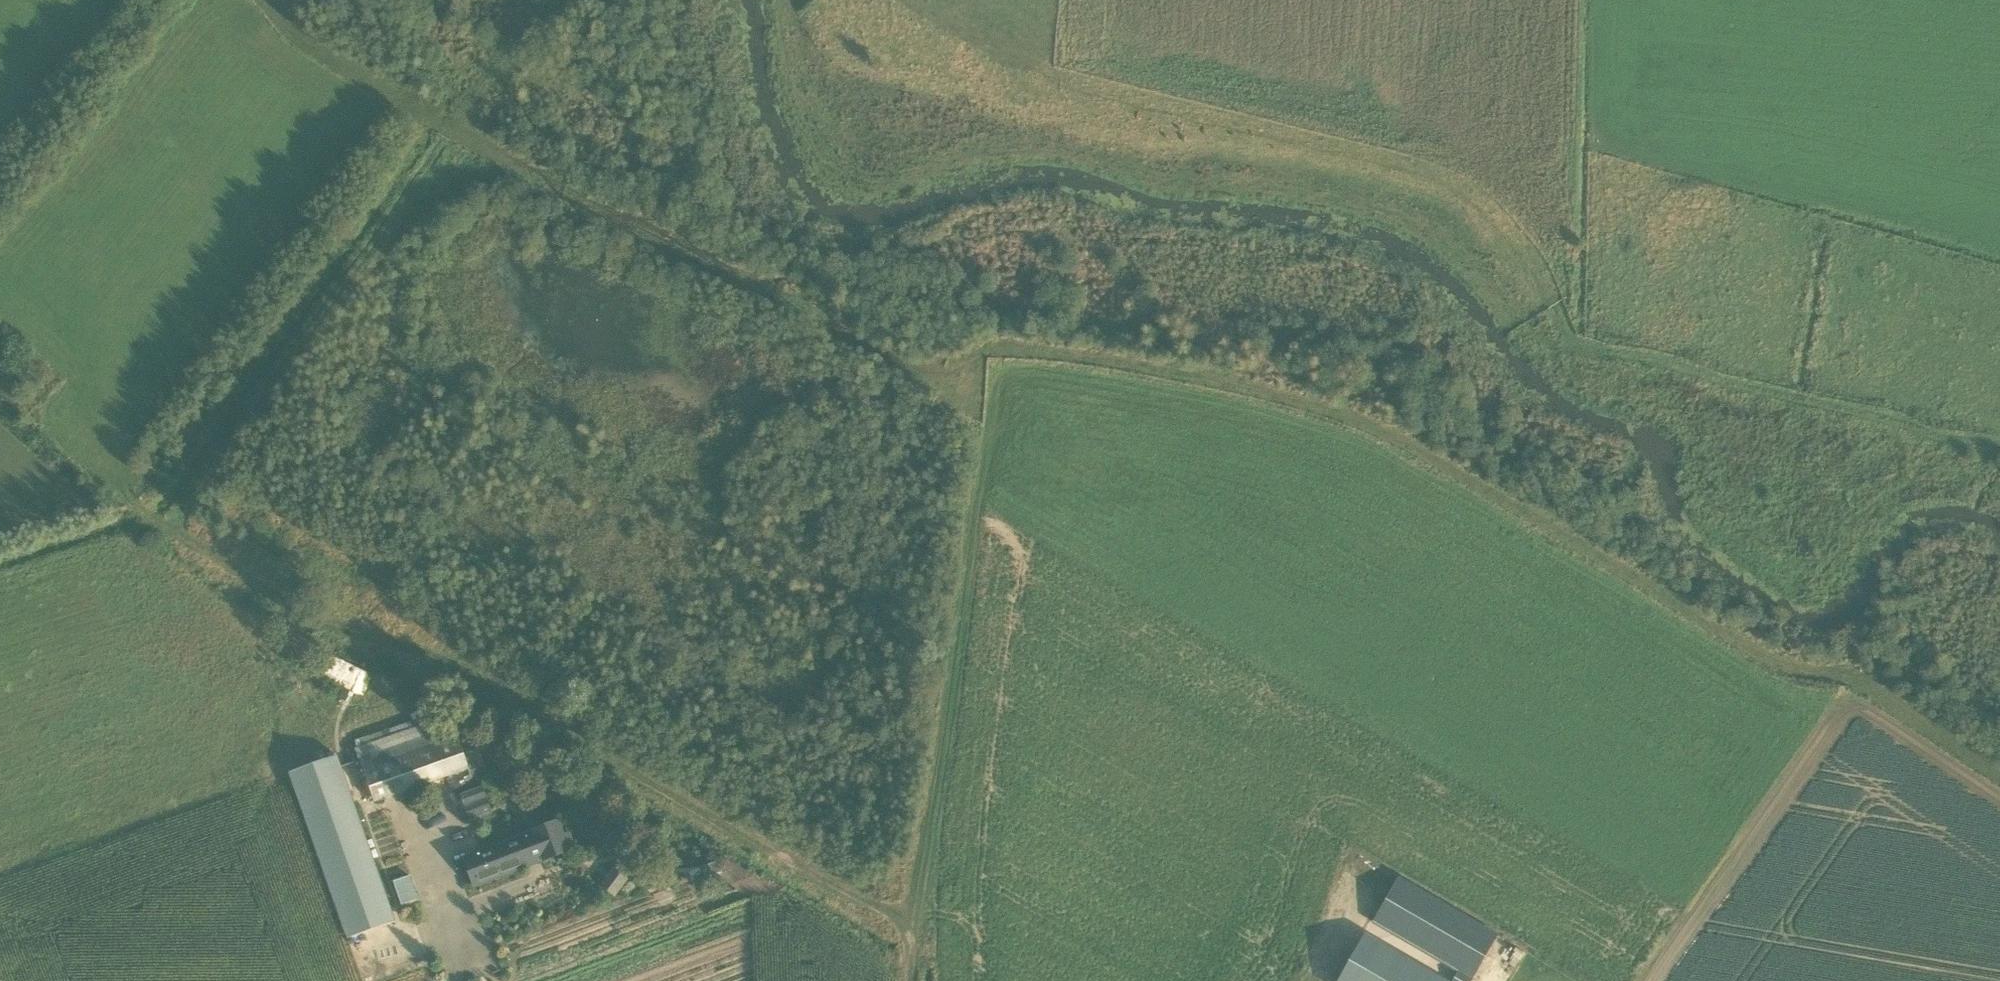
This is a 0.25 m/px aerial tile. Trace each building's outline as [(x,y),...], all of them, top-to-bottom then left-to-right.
[(361,697),(372,674),(328,654),(318,677),(361,697)] [(356,748),(375,802),(470,769),(474,781),(487,776),(480,755),(494,750),(489,736),(476,740),(466,714),(451,719),(450,715),(356,748)] [(404,920),(345,752),(298,768),(357,936),(404,920)] [(458,792),(468,818),(489,810),(480,784),(458,792)] [(563,836),(557,821),(534,830),(534,832),(464,859),(474,886),(544,859),(545,860),(574,849),(568,834),(563,836)] [(409,874),(391,880),(398,904),(417,898),(409,874)] [(623,887),(608,877),(600,887),(615,898),(623,887)] [(1497,935),(1498,934),(1400,877),(1373,923),(1457,971),(1452,980),(1471,980),(1497,935)] [(1348,924),(1334,949),(1391,980),(1448,980),(1348,924)]
